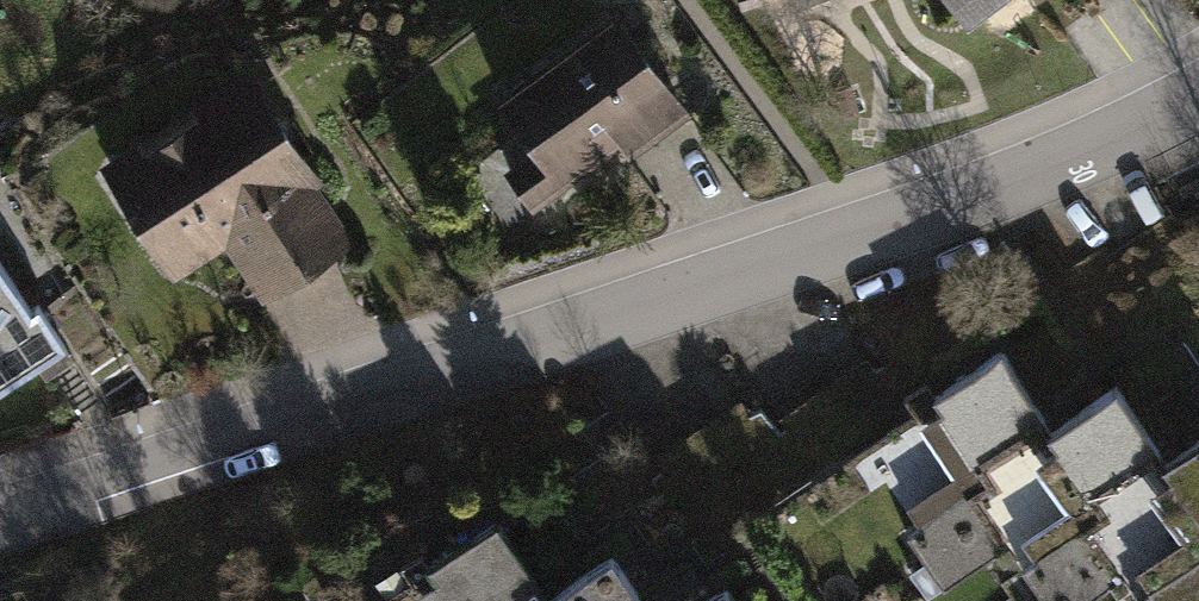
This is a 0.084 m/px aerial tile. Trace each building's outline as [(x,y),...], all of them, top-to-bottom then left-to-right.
[(971,22),(1001,0),(955,0),(971,22)] [(614,15),(503,99),(541,149),(513,170),(535,199),(636,122),(649,139),(687,110),(614,15)] [(132,151),(166,202),(141,218),(173,267),(230,230),(264,283),(276,275),(283,286),(323,260),(296,217),(311,208),(297,186),(311,178),(246,78),(132,151)] [(0,262),(0,387),(66,345),(39,305),(31,310),(0,262)] [(991,385),(1058,489),(1115,453),(1152,510),(1198,480),(1198,383),(1179,352),(1103,401),(1063,339),(991,385)] [(1018,534),(1054,600),(1079,600),(1127,575),(1084,498),(1018,534)] [(583,600),(709,600),(679,547),(583,600)] [(52,600),(84,600),(79,589),(52,600)]
